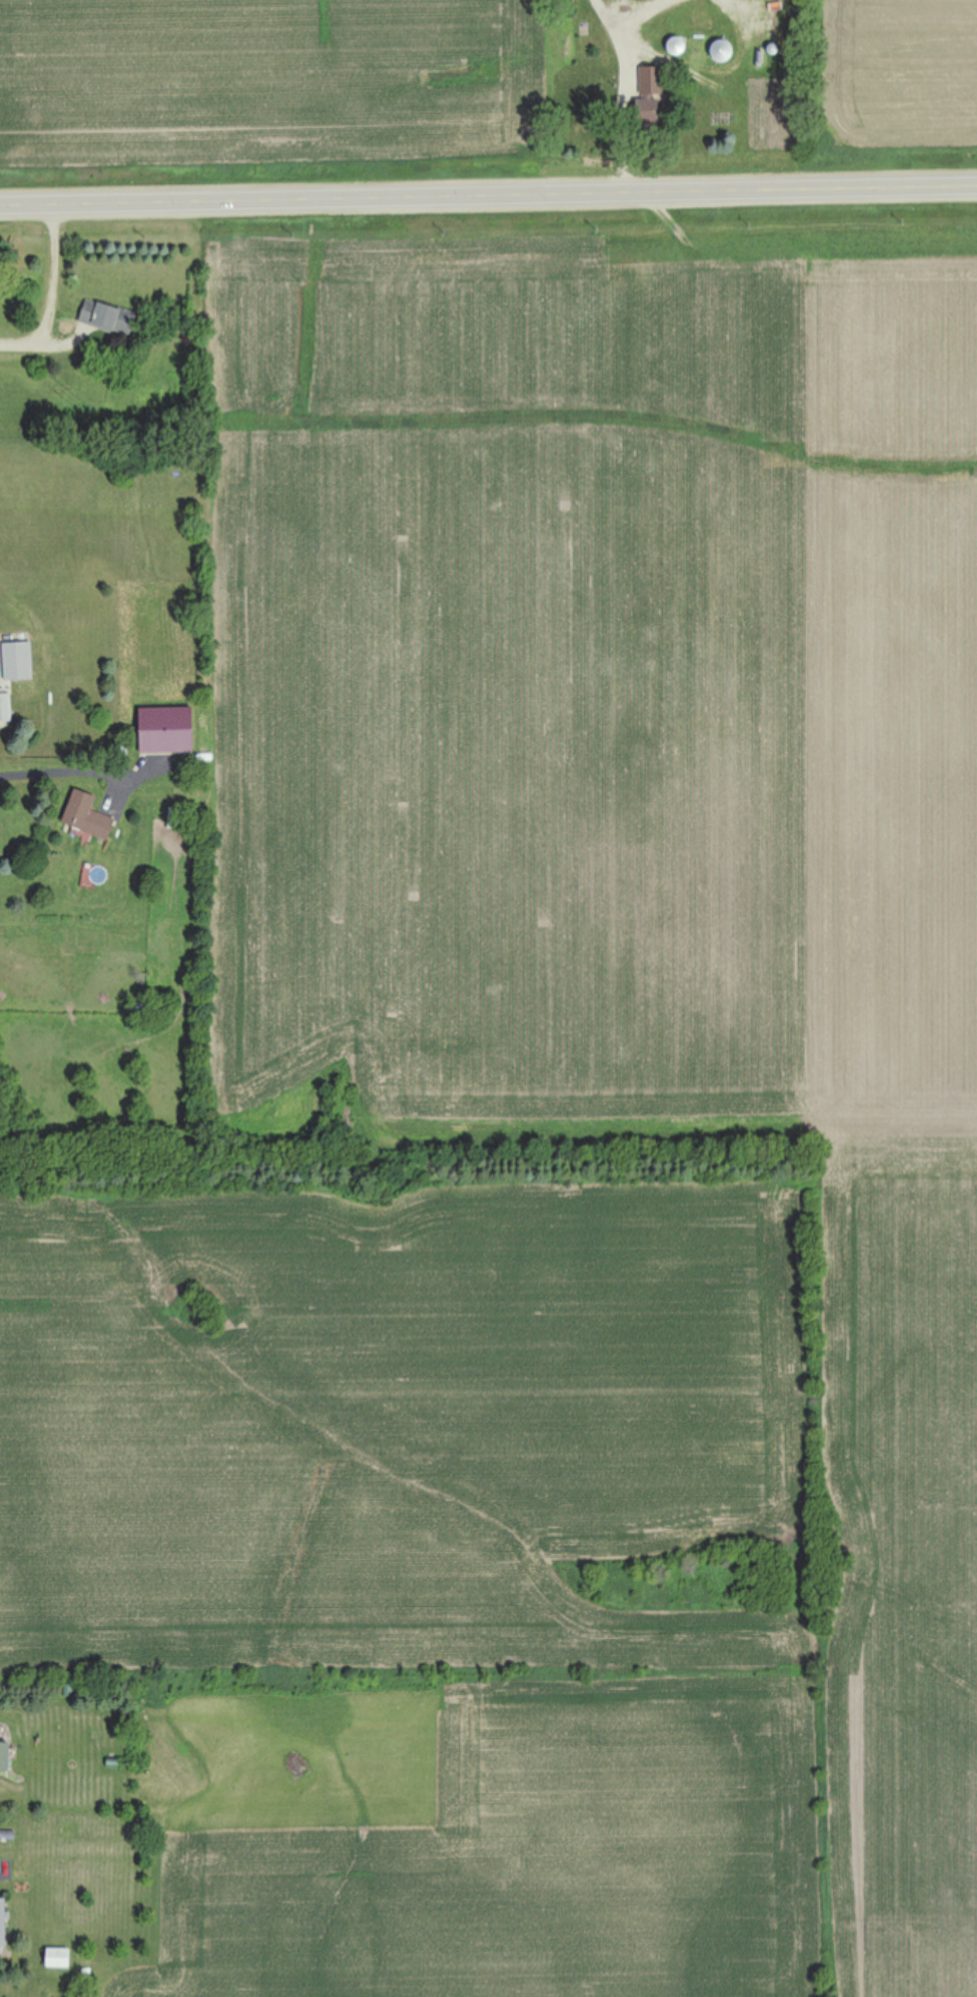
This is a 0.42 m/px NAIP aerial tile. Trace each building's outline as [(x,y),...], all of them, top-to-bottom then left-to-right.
[(671,56),(687,53),(684,38),(669,41),(671,56)] [(733,44),(716,41),(713,60),(729,63),(733,44)] [(138,314),(87,300),(81,323),(132,337),(138,314)] [(10,668),(10,683),(27,683),(27,668),(10,668)] [(12,694),(0,694),(0,722),(12,722),(12,694)] [(142,708),(142,752),(194,752),(194,708),(142,708)] [(98,795),(76,788),(64,824),(110,839),(117,818),(93,810),(98,795)] [(8,1772),(8,1745),(0,1745),(0,1772),(8,1772)] [(49,1968),(71,1968),(71,1950),(49,1950),(49,1968)]
